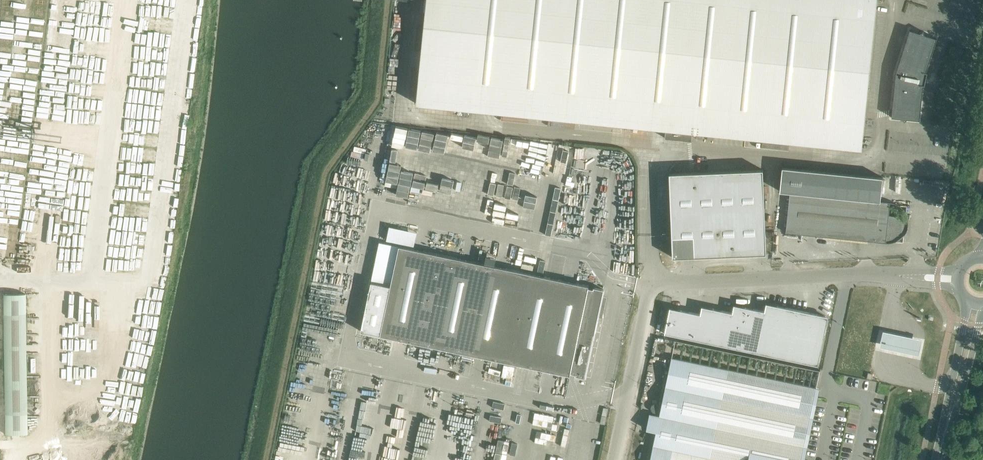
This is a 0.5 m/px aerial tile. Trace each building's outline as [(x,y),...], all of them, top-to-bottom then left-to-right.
[(417,103),(666,129),(665,137),(691,140),(692,131),(862,149),(877,0),(427,0),(417,103)] [(907,118),(920,120),(921,111),(918,110),(921,84),(925,85),(925,83),(923,83),(923,80),(926,78),(924,76),(925,73),(927,73),(927,72),(924,71),(932,46),(934,46),(937,38),(925,34),(923,31),(920,33),(910,29),(896,72),(891,117),(902,118),(904,121),(907,118)] [(880,201),(883,177),(782,167),(780,191),(790,192),(880,201)] [(669,173),(672,235),(673,257),(766,253),(763,169),(669,173)] [(890,202),(880,201),(790,192),(786,232),(886,242),(890,243),(894,242),(897,240),(901,238),(904,235),(906,232),(907,228),(908,224),(908,220),(908,216),(906,213),(904,209),(901,206),(898,204),(894,203),(890,202)] [(380,241),(361,331),(380,335),(570,375),(571,373),(589,287),(589,285),(399,245),(380,241)] [(589,287),(571,373),(575,374),(575,375),(585,378),(598,316),(602,317),(605,305),(600,305),(604,289),(594,287),(593,288),(589,287)] [(25,293),(3,294),(3,314),(5,414),(5,434),(28,434),(27,414),(26,313),(25,293)] [(818,365),(827,321),(827,319),(825,315),(818,314),(777,305),(769,304),(766,306),(765,308),(765,311),(745,307),(737,305),(734,308),(733,310),(732,312),(713,308),(705,307),(701,309),(701,311),(700,314),(680,309),(673,308),(669,311),(669,313),(665,333),(818,365)] [(883,331),(880,346),(919,354),(922,339),(883,331)] [(650,459),(795,459),(801,459),(811,416),(817,387),(672,357),(666,386),(659,415),(650,413),(646,429),(656,431),(650,459)]
